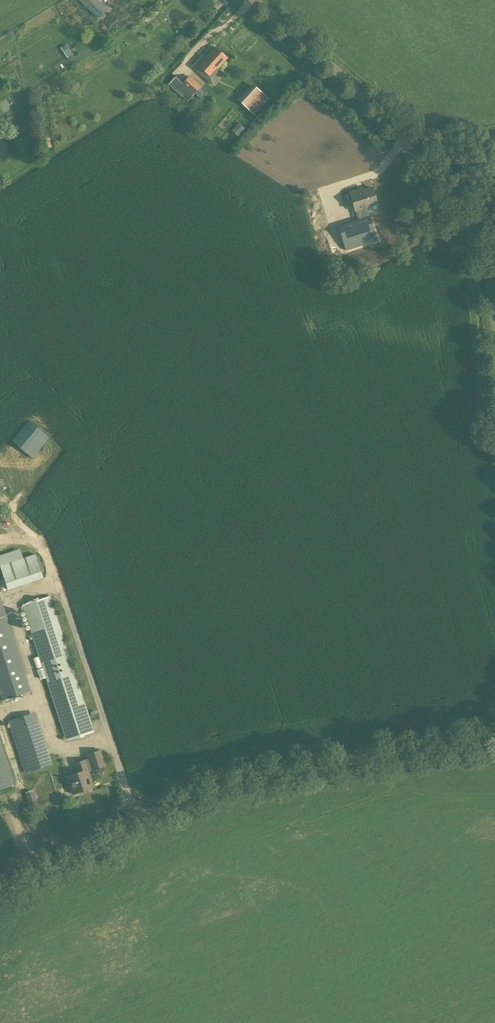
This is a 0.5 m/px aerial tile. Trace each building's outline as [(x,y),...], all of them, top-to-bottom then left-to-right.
[(98,0),(78,0),(99,19),(107,9),(98,0)] [(62,47),(68,57),(74,54),(67,44),(62,47)] [(204,57),(197,65),(211,78),(218,70),(217,69),(227,58),(214,47),(205,57),(204,57)] [(189,77),(184,83),(176,76),(168,85),(176,91),(187,101),(200,87),(189,77)] [(256,83),(240,99),(257,115),(272,98),(256,83)] [(49,139),(41,140),(43,148),(51,147),(49,139)] [(355,211),(358,220),(338,226),(345,251),(378,241),(369,215),(368,215),(366,208),(377,204),(372,188),(364,190),(363,188),(349,192),(350,195),(350,194),(355,211)] [(31,457),(48,437),(28,422),(12,442),(31,457)] [(7,589),(47,577),(40,552),(25,557),(22,548),(0,555),(0,565),(7,589)] [(65,741),(94,732),(50,596),(21,606),(42,669),(36,670),(39,680),(45,678),(65,741)] [(0,598),(0,597),(0,698),(1,701),(31,691),(0,598)] [(52,765),(35,712),(8,721),(24,773),(52,765)] [(73,763),(76,774),(66,777),(71,794),(93,787),(88,772),(106,766),(101,750),(86,754),(87,759),(73,763)] [(35,794),(34,794),(32,790),(25,792),(29,805),(36,802),(34,796),(35,796),(35,794)]
